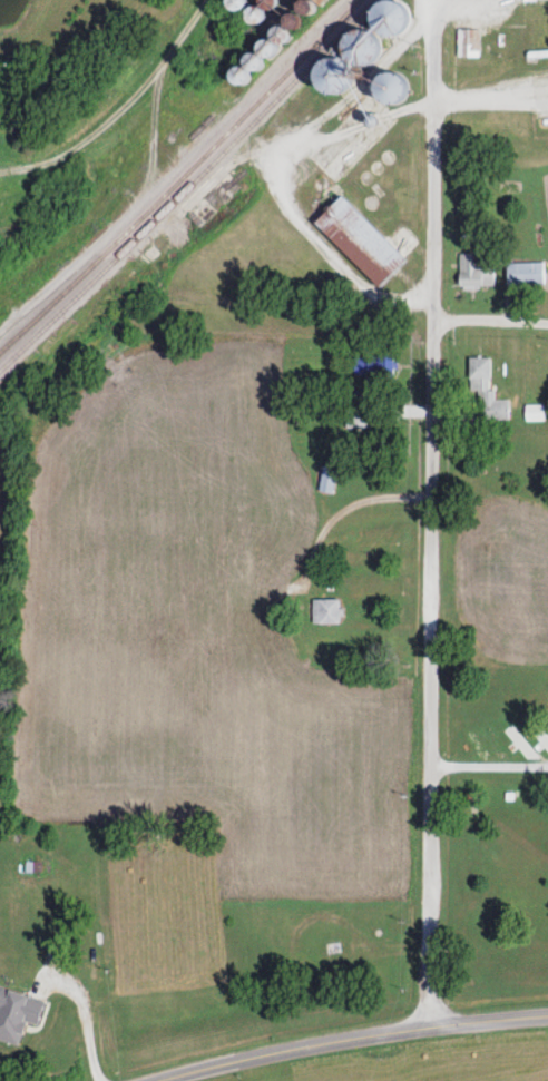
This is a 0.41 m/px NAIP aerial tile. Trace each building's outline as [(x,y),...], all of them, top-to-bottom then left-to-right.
[(232,13),(243,4),(240,0),(224,0),(223,1),(232,13)] [(263,22),(260,11),(275,8),(274,0),(254,0),(256,7),(242,10),(246,26),(263,22)] [(303,0),(298,0),(254,52),(265,61),(312,7),(303,0)] [(376,28),(381,21),(394,31),(408,12),(390,0),(382,0),(367,21),(376,28)] [(360,26),(336,44),(356,70),(380,52),(360,26)] [(479,56),(479,28),(456,28),(457,56),(479,56)] [(241,69),(253,70),(254,60),(242,59),(241,69)] [(324,89),(341,89),(341,60),(324,60),(324,89)] [(241,68),(228,73),(233,87),(246,82),(241,68)] [(371,82),(382,105),(405,94),(394,71),(371,82)] [(25,202),(24,193),(0,195),(0,204),(25,202)] [(341,196),(314,223),(378,288),(405,261),(341,196)] [(493,287),(493,253),(458,253),(458,287),(493,287)] [(505,262),(505,285),(543,285),(543,262),(505,262)] [(393,355),(353,355),(353,376),(393,376),(393,355)] [(474,421),(508,421),(508,400),(493,400),(493,390),(489,390),(488,357),(473,357),(474,421)] [(542,404),(525,404),(525,421),(542,421),(542,404)] [(368,409),(345,409),(345,431),(368,431),(368,409)] [(331,494),(336,472),(323,469),(318,491),(331,494)] [(338,598),(311,598),(311,623),(338,623),(338,598)] [(325,953),(339,952),(338,943),(324,944),(325,953)] [(24,1021),(38,1024),(44,999),(0,987),(0,1040),(18,1044),(24,1021)]
